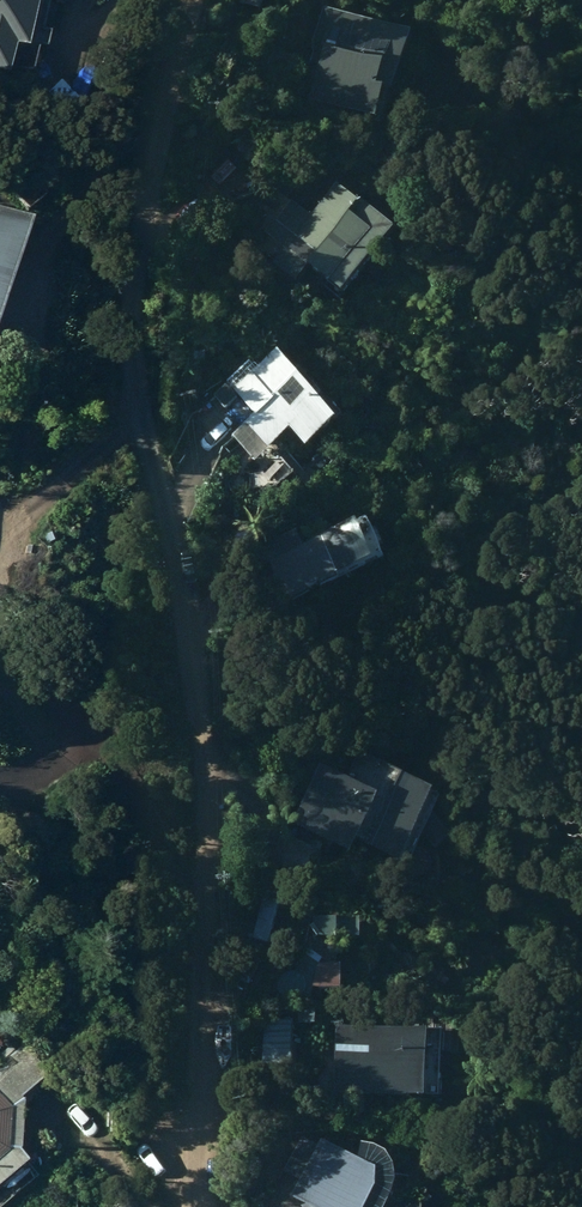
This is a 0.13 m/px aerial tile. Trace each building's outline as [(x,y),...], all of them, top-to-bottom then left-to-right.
[(27,48),(36,0),(0,0),(0,68),(9,70),(14,45),(27,48)] [(416,37),(328,11),(300,107),(386,136),(416,37)] [(9,184),(30,203),(47,184),(26,166),(9,184)] [(262,240),(348,300),(397,229),(336,187),(311,223),(286,206),(262,240)] [(34,208),(0,197),(0,314),(34,208)] [(348,407),(285,340),(265,359),(257,351),(227,379),(234,387),(240,383),(264,408),(238,432),(260,455),(300,418),(316,436),(348,407)] [(291,593),(391,548),(375,513),(344,527),(342,524),(307,540),(301,526),(268,541),(291,593)] [(407,857),(447,778),(371,737),(355,767),(330,754),(298,816),(358,847),(365,835),(407,857)] [(498,824),(485,831),(489,839),(503,832),(498,824)] [(340,916),(315,915),(315,934),(341,934),(340,916)] [(297,1063),(298,1014),(261,1013),(261,1062),(297,1063)] [(432,1089),(432,1022),(342,1023),(342,1090),(432,1089)] [(8,1143),(10,1103),(0,1092),(0,1150),(8,1143)] [(422,1118),(422,1096),(401,1096),(401,1118),(422,1118)] [(329,1135),(325,1145),(303,1136),(288,1170),(305,1177),(299,1193),(329,1206),(394,1206),(405,1185),(410,1169),(406,1156),(397,1143),(383,1137),(374,1136),(368,1152),(329,1135)]
